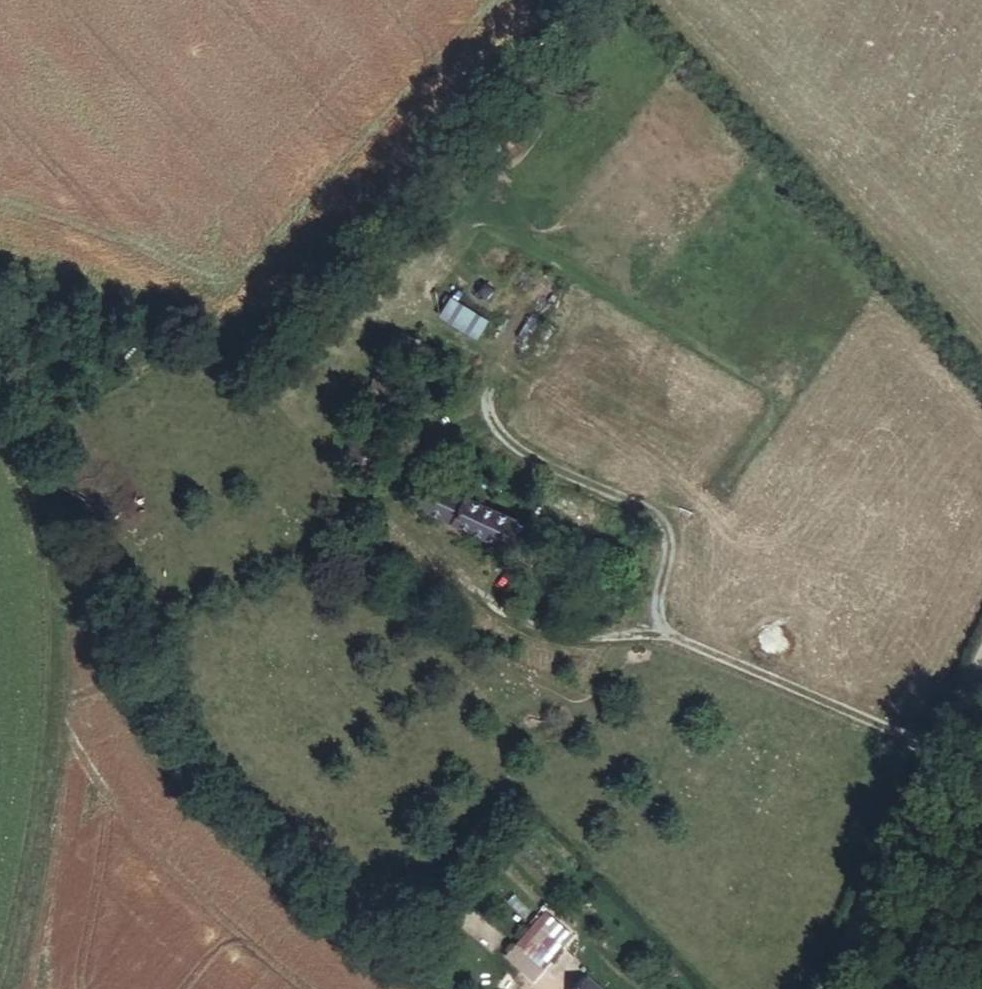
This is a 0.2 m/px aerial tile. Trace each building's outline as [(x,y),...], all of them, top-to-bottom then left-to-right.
[(449,300),(440,321),(480,338),(490,317),(449,300)] [(397,489),(385,515),(488,560),(499,535),(397,489)] [(507,524),(506,561),(523,561),(523,525),(507,524)] [(544,910),(516,946),(542,967),(561,943),(553,936),(562,924),(544,910)]
